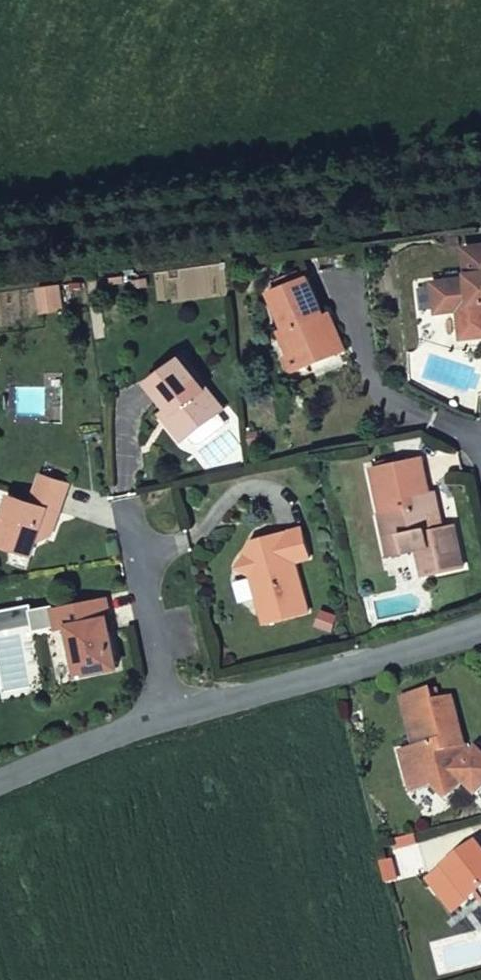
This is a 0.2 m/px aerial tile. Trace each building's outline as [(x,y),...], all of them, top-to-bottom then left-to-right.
[(465,245),(467,276),(438,279),(441,309),(459,306),(461,319),(465,319),(466,333),(480,331),(480,243),(465,245)] [(58,284),(36,287),(40,311),(62,308),(58,284)] [(329,291),(290,301),(300,338),(295,338),(302,363),(310,361),(313,375),(354,365),(348,341),(342,343),(329,291)] [(175,360),(145,387),(163,409),(184,435),(215,408),(175,360)] [(302,363),(306,377),(313,375),(310,361),(302,363)] [(178,439),(184,435),(163,409),(157,414),(178,439)] [(222,421),(213,410),(184,435),(190,441),(197,442),(222,421)] [(54,536),(69,485),(43,478),(35,505),(15,499),(8,524),(18,527),(12,547),(39,554),(45,534),(54,536)] [(417,573),(455,565),(447,526),(436,528),(432,529),(427,510),(433,509),(429,491),(409,496),(412,506),(380,513),(387,547),(400,545),(401,551),(411,549),(417,573)] [(436,528),(433,509),(427,510),(432,529),(436,528)] [(8,524),(2,545),(12,547),(18,527),(8,524)] [(253,572),(265,622),(309,611),(295,560),(308,556),(301,528),(280,534),(282,542),(267,546),(255,539),(241,567),(253,572)] [(282,542),(280,534),(255,539),(267,546),(282,542)] [(387,547),(388,554),(401,551),(400,545),(387,547)] [(106,599),(58,609),(62,628),(74,626),(83,674),(119,667),(106,599)] [(465,784),(478,796),(480,793),(480,753),(477,749),(468,757),(451,700),(435,705),(431,693),(402,697),(408,735),(413,734),(416,747),(410,747),(397,753),(408,778),(409,781),(424,775),(433,785),(448,800),(460,789),(453,782),(458,777),(465,784)] [(413,734),(408,735),(410,747),(416,747),(413,734)] [(414,792),(433,785),(424,775),(409,781),(414,792)] [(460,789),(465,784),(458,777),(453,782),(460,789)] [(414,837),(396,842),(397,849),(416,843),(414,837)] [(479,844),(447,868),(471,900),(479,893),(480,891),(480,847),(479,844)] [(394,859),(383,863),(388,882),(398,879),(394,859)] [(442,872),(466,904),(471,900),(447,868),(442,872)]
